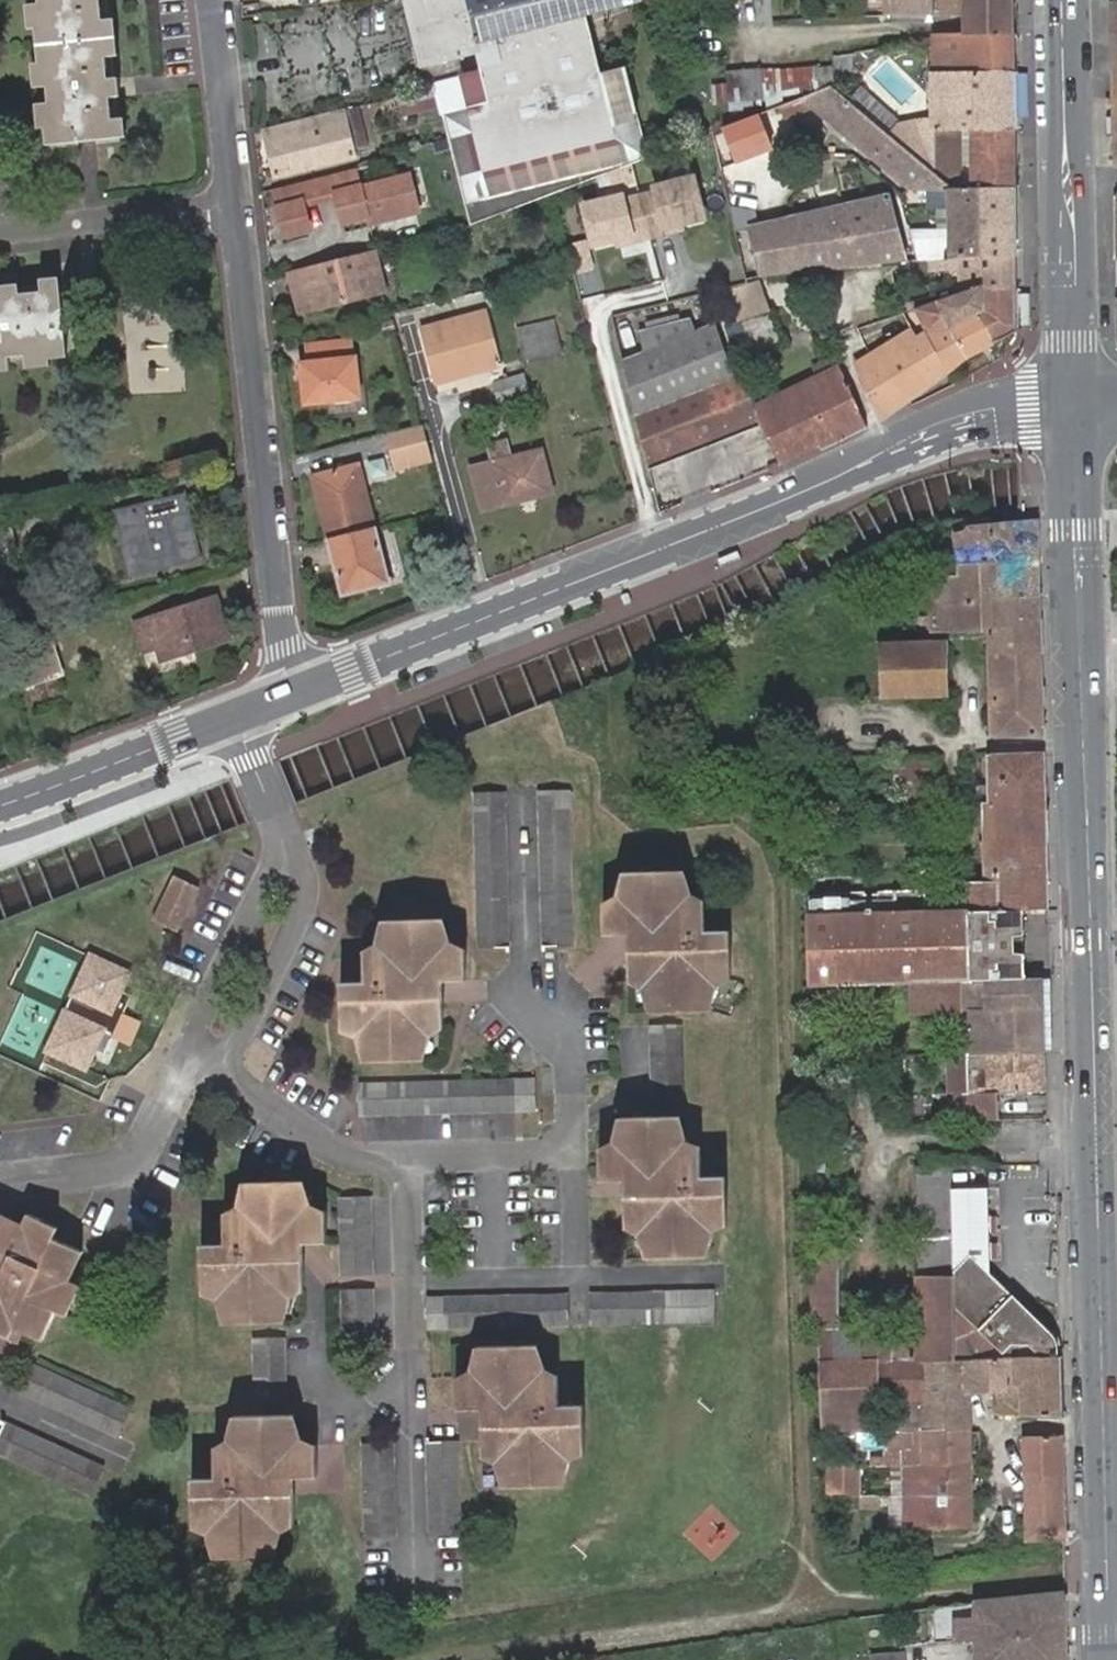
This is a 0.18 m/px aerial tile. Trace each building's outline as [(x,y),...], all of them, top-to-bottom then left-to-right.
[(106,0),(33,0),(48,148),(79,145),(78,140),(95,139),(96,143),(121,140),(106,0)] [(592,47),(584,15),(638,0),(411,0),(430,69),(497,52),(501,65),(476,71),(477,76),(531,62),(592,47)] [(934,16),(934,0),(886,0),(886,16),(934,16)] [(1012,13),(1011,0),(934,0),(934,16),(965,15),(1012,13)] [(1112,168),(1116,169),(1116,2),(1108,2),(1112,168)] [(965,33),(1012,32),(1012,13),(965,15),(965,33)] [(933,71),(1012,70),(1012,32),(965,33),(932,34),(933,39),(933,71)] [(487,217),(550,193),(645,157),(625,69),(600,75),(592,47),(531,62),(546,122),(445,148),(465,223),(487,217)] [(444,142),(445,148),(546,122),(531,62),(477,76),(484,105),(459,111),(439,116),(445,141),(444,142)] [(831,68),(766,74),(768,96),(814,92),(832,85),(831,72),(831,68)] [(759,70),(728,73),(730,100),(762,97),(759,70)] [(832,85),(842,94),(851,93),(849,70),(831,72),(832,85)] [(933,129),(1013,128),(1012,70),(933,71),(933,119),(921,120),(922,145),(899,125),(888,136),(934,177),(933,129)] [(452,82),(431,88),(436,104),(439,116),(459,111),(452,82)] [(782,104),(786,114),(811,105),(909,196),(912,195),(950,192),(934,177),(888,136),(842,94),(832,85),(782,104)] [(341,111),(263,130),(275,175),(353,156),(341,111)] [(723,127),(736,160),(771,147),(758,114),(723,127)] [(1010,186),(1013,186),(1013,128),(933,129),(934,177),(950,192),(1010,186)] [(331,182),(334,194),(341,229),(414,212),(409,192),(401,180),(360,188),(357,175),(331,182)] [(622,200),(621,195),(583,205),(596,260),(634,251),(636,256),(669,248),(667,243),(706,233),(693,178),(654,187),(655,193),(622,200)] [(978,258),(1014,255),(1013,186),(1010,186),(950,192),(954,246),(929,248),(927,227),(907,229),(917,262),(926,262),(978,258)] [(746,283),(797,273),(905,262),(886,201),(735,233),(746,283)] [(939,226),(927,227),(929,248),(954,246),(952,220),(938,221),(939,226)] [(385,292),(374,248),(289,272),(301,315),(385,292)] [(961,295),(1015,290),(1014,255),(978,258),(926,262),(928,272),(959,270),(960,289),(961,295)] [(71,354),(64,283),(0,290),(0,361),(71,354)] [(734,310),(749,354),(783,341),(767,299),(763,287),(730,298),(734,310)] [(499,289),(482,293),(485,303),(501,300),(499,289)] [(992,345),(1015,333),(1015,290),(961,295),(915,311),(925,330),(930,340),(977,315),(992,345)] [(925,330),(915,311),(902,314),(909,325),(915,335),(925,330)] [(446,378),(447,381),(497,368),(484,315),(417,332),(429,382),(446,378)] [(967,359),(992,345),(977,315),(930,340),(948,372),(967,359)] [(622,361),(636,416),(732,375),(711,320),(691,330),(688,321),(639,335),(643,352),(622,361)] [(523,366),(560,357),(552,323),(515,333),(523,366)] [(856,363),(859,370),(915,335),(909,325),(855,361),(856,363)] [(917,395),(948,372),(930,340),(925,330),(915,335),(859,370),(881,421),(917,395)] [(359,399),(355,358),(350,359),(348,345),(348,341),(305,346),(307,364),(300,364),(304,404),(359,399)] [(636,416),(649,466),(757,417),(753,405),(742,370),(732,375),(636,416)] [(845,380),(842,371),(753,405),(775,458),(818,440),(822,449),(866,428),(867,428),(845,380)] [(523,375),(491,383),(494,394),(496,402),(527,394),(523,375)] [(420,427),(386,436),(395,473),(430,463),(420,427)] [(775,458),(779,467),(821,449),(822,449),(818,440),(775,458)] [(541,451),(511,459),(506,443),(489,447),(493,464),(473,469),(483,510),(552,492),(541,451)] [(310,479),(325,542),(372,530),(356,469),(310,479)] [(125,512),(139,572),(195,558),(180,497),(125,512)] [(128,574),(139,572),(125,512),(113,514),(128,574)] [(7,517),(0,519),(0,553),(16,550),(7,517)] [(372,530),(325,542),(340,599),(387,587),(372,530)] [(162,661),(229,640),(216,600),(133,625),(143,654),(157,649),(162,661)] [(62,674),(48,629),(6,643),(17,688),(62,674)] [(944,695),(943,643),(878,645),(879,696),(944,695)] [(1045,824),(1043,752),(990,753),(991,763),(992,805),(984,805),(984,827),(1045,824)] [(895,782),(934,782),(934,759),(895,759),(895,782)] [(535,793),(538,950),(571,949),(566,792),(535,793)] [(504,951),(501,794),(471,795),(474,951),(504,951)] [(993,846),(1045,843),(1045,824),(984,827),(984,837),(993,837),(993,846)] [(1047,907),(1045,843),(993,846),(985,846),(986,884),(970,885),(971,911),(1023,909),(1047,907)] [(683,874),(677,875),(677,904),(691,904),(683,874)] [(662,971),(662,875),(625,875),(626,906),(612,906),(600,907),(601,939),(626,938),(627,981),(662,971)] [(626,906),(625,875),(621,875),(612,906),(626,906)] [(677,875),(662,875),(662,971),(661,1013),(702,1013),(703,983),(716,983),(727,983),(726,933),(702,933),(701,904),(691,904),(677,904),(677,875)] [(171,876),(150,920),(177,932),(198,889),(171,876)] [(802,899),(802,918),(807,918),(871,915),(882,915),(882,906),(913,905),(913,894),(887,895),(802,899)] [(882,906),(882,915),(914,914),(913,905),(882,906)] [(1026,978),(1023,909),(971,911),(968,911),(964,911),(948,912),(944,912),(914,914),(882,915),(871,915),(807,918),(802,918),(803,960),(804,988),(879,984),(915,983),(1026,978)] [(435,951),(449,951),(440,918),(434,919),(435,951)] [(364,1056),(415,1042),(415,1031),(428,1030),(439,1030),(438,982),(462,981),(461,951),(449,951),(435,951),(434,919),(384,920),(384,952),(370,952),(361,952),(362,983),(336,983),(338,1033),(349,1033),(364,1032),(364,1056)] [(378,920),(370,952),(384,952),(384,920),(378,920)] [(69,1013),(63,1011),(45,1050),(82,1069),(91,1051),(100,1055),(127,996),(117,990),(125,973),(89,956),(71,994),(77,997),(69,1013)] [(661,1013),(662,971),(627,981),(627,985),(639,985),(651,985),(653,1013),(661,1013)] [(1042,978),(1026,978),(915,983),(916,1011),(948,1010),(948,1001),(971,1000),(971,1010),(972,1052),(989,1052),(1044,1051),(1043,1009),(1042,978)] [(703,983),(702,1013),(707,1012),(716,983),(703,983)] [(651,985),(639,985),(647,1014),(653,1013),(651,985)] [(71,994),(63,1011),(69,1013),(77,997),(71,994)] [(948,1001),(948,1010),(971,1010),(971,1000),(948,1001)] [(679,1104),(678,1060),(661,1061),(661,1027),(646,1027),(647,1105),(679,1104)] [(661,1061),(678,1060),(678,1027),(661,1027),(661,1061)] [(415,1042),(426,1039),(428,1030),(415,1031),(415,1042)] [(357,1059),(364,1056),(364,1032),(349,1033),(357,1059)] [(421,1062),(426,1039),(415,1042),(414,1062),(421,1062)] [(414,1062),(415,1042),(364,1056),(365,1063),(414,1062)] [(910,1054),(939,1053),(938,1045),(910,1046),(910,1054)] [(1045,1089),(1044,1051),(989,1052),(972,1052),(967,1053),(968,1094),(949,1094),(944,1094),(945,1120),(996,1119),(996,1091),(1045,1089)] [(968,1094),(967,1053),(948,1053),(949,1094),(968,1094)] [(358,1115),(513,1113),(512,1081),(358,1084),(358,1115)] [(624,1151),(610,1151),(599,1151),(599,1182),(625,1182),(625,1231),(636,1230),(650,1230),(652,1259),(702,1258),(702,1228),(716,1229),(727,1228),(725,1179),(701,1179),(700,1149),(690,1149),(675,1149),(673,1118),(623,1119),(624,1151)] [(680,1118),(673,1118),(675,1149),(690,1149),(680,1118)] [(620,1119),(610,1151),(624,1151),(623,1119),(620,1119)] [(919,1358),(952,1358),(952,1306),(950,1187),(950,1166),(917,1167),(920,1329),(819,1331),(823,1431),(875,1428),(874,1397),(920,1395),(919,1358)] [(295,1211),(309,1211),(301,1180),(294,1181),(295,1211)] [(277,1292),(291,1291),(300,1291),(298,1242),(324,1241),(323,1211),(309,1211),(295,1211),(294,1181),(244,1182),(245,1212),(231,1213),(220,1213),(223,1243),(197,1245),(199,1294),(212,1294),(226,1294),(228,1324),(277,1323),(277,1292)] [(245,1212),(244,1182),(239,1182),(231,1213),(245,1212)] [(1018,1357),(1058,1356),(1057,1342),(1050,1332),(989,1273),(989,1187),(950,1187),(952,1306),(1001,1354),(1009,1347),(1018,1357)] [(370,1274),(368,1196),(337,1197),(339,1274),(370,1274)] [(40,1220),(27,1214),(22,1226),(0,1216),(0,1337),(6,1340),(12,1327),(41,1341),(54,1311),(62,1295),(73,1299),(79,1286),(68,1280),(81,1253),(52,1239),(36,1231),(40,1220)] [(57,1229),(40,1220),(36,1231),(52,1239),(57,1229)] [(702,1228),(702,1258),(707,1259),(716,1229),(702,1228)] [(650,1230),(636,1230),(646,1260),(652,1259),(650,1230)] [(814,1249),(816,1326),(838,1325),(836,1249),(814,1249)] [(373,1351),(371,1290),(340,1290),(342,1352),(373,1351)] [(282,1323),(291,1291),(277,1292),(277,1323),(282,1323)] [(591,1325),(717,1323),(716,1292),(591,1294),(591,1325)] [(222,1324),(228,1324),(226,1294),(212,1294),(222,1324)] [(64,1316),(73,1299),(62,1295),(54,1311),(64,1316)] [(568,1295),(444,1297),(445,1328),(569,1326),(568,1295)] [(283,1399),(281,1338),(251,1338),(253,1399),(283,1399)] [(557,1374),(546,1375),(531,1376),(530,1344),(480,1345),(481,1376),(468,1377),(456,1377),(457,1408),(481,1408),(483,1456),(494,1456),(508,1455),(509,1485),(559,1484),(558,1454),(572,1454),(584,1453),(583,1404),(558,1404),(557,1374)] [(531,1376),(546,1375),(534,1344),(530,1344),(531,1376)] [(481,1376),(480,1345),(476,1346),(468,1377),(481,1376)] [(999,1413),(1060,1417),(1058,1356),(1018,1357),(952,1358),(919,1358),(920,1395),(921,1405),(886,1406),(886,1427),(901,1427),(969,1425),(968,1388),(998,1390),(999,1413)] [(128,1409),(29,1365),(16,1392),(115,1437),(128,1409)] [(268,1524),(281,1524),(293,1523),(290,1476),(317,1475),(315,1443),(303,1443),(288,1444),(286,1413),(238,1414),(238,1445),(225,1445),(213,1446),(214,1493),(190,1494),(192,1527),(203,1527),(217,1526),(218,1557),(269,1556),(268,1524)] [(288,1444),(303,1443),(292,1413),(286,1413),(288,1444)] [(238,1445),(238,1414),(233,1415),(225,1445),(238,1445)] [(89,1496),(102,1467),(3,1422),(0,1429),(0,1455),(89,1496)] [(969,1439),(969,1425),(901,1427),(901,1444),(901,1461),(970,1459),(969,1439)] [(901,1444),(901,1427),(886,1427),(887,1444),(901,1444)] [(1025,1469),(1061,1467),(1060,1436),(1056,1436),(1024,1438),(1025,1469)] [(427,1442),(428,1535),(461,1534),(458,1441),(427,1442)] [(565,1483),(572,1454),(558,1454),(559,1484),(565,1483)] [(504,1485),(509,1485),(508,1455),(494,1456),(504,1485)] [(971,1489),(970,1459),(901,1461),(901,1491),(971,1489)] [(843,1462),(824,1463),(825,1494),(843,1494),(843,1462)] [(1062,1499),(1061,1467),(1025,1469),(1025,1502),(1062,1499)] [(971,1489),(901,1491),(902,1527),(926,1527),(973,1526),(971,1489)] [(1063,1538),(1062,1499),(1025,1502),(1026,1516),(1026,1538),(1063,1538)] [(274,1556),(281,1524),(268,1524),(269,1556),(274,1556)] [(214,1558),(218,1557),(217,1526),(203,1527),(214,1558)] [(1063,1541),(1063,1538),(1026,1538),(1026,1550),(1056,1547),(1055,1541),(1063,1541)] [(1062,1596),(975,1607),(957,1609),(931,1610),(934,1646),(953,1645),(957,1641),(978,1641),(978,1659),(1064,1659),(1062,1596)]
